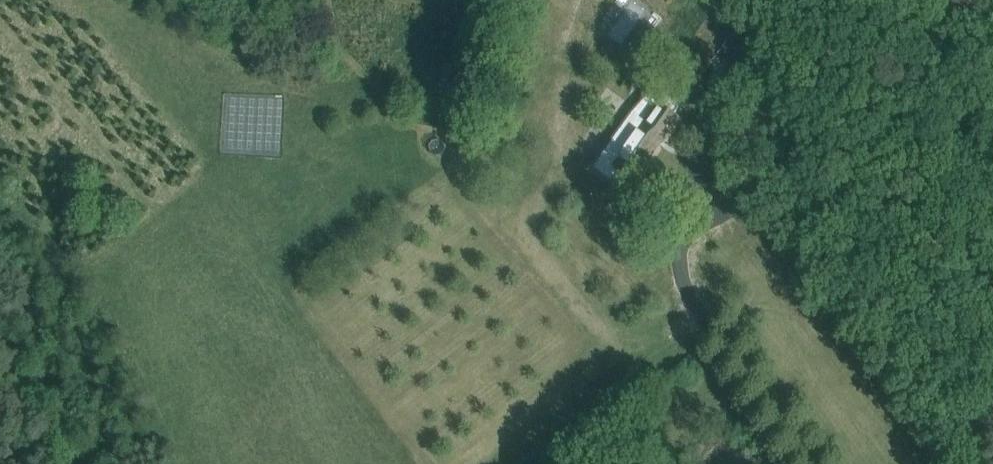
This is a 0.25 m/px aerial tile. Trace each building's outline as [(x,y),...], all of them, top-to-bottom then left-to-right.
[(705,17),(676,58),(699,75),(729,34),(705,17)] [(612,164),(614,165),(607,175),(625,188),(632,179),(633,179),(664,135),(666,137),(679,119),(657,102),(612,164)]
